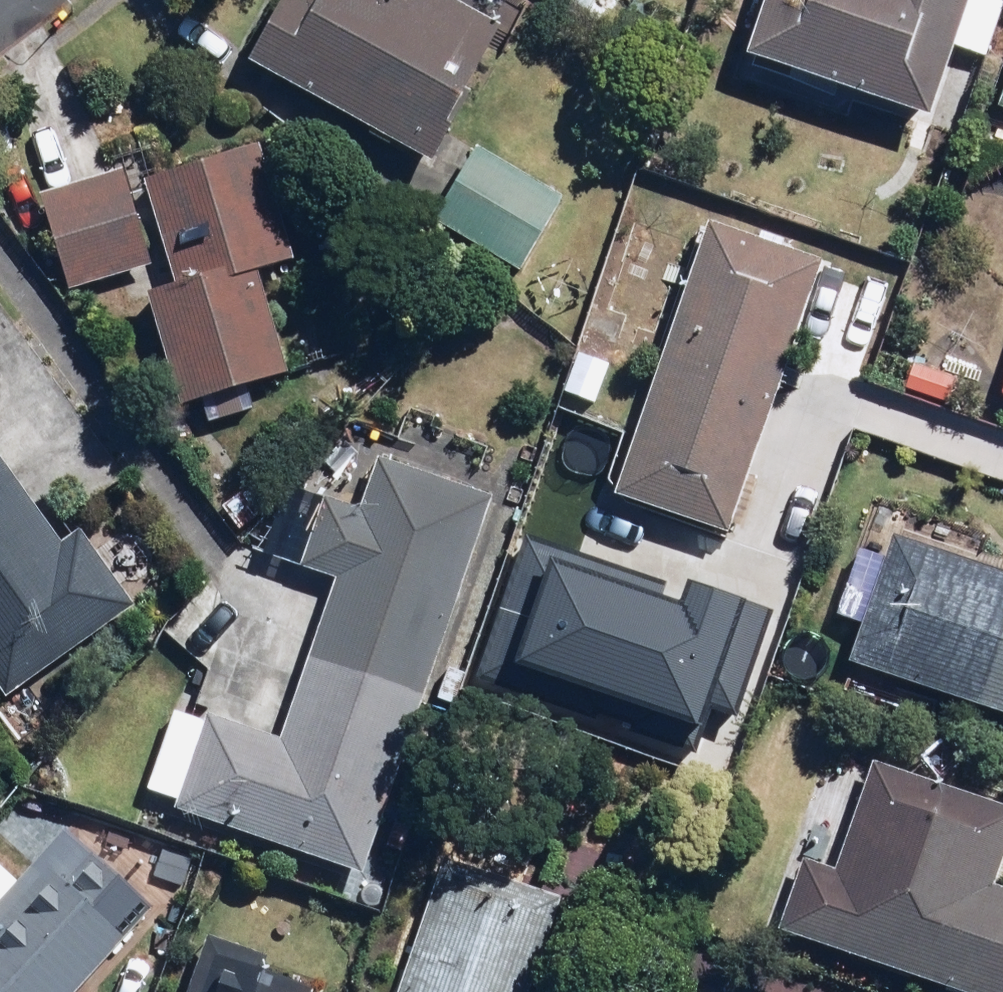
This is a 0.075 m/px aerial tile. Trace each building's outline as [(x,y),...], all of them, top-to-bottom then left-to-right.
[(251,63),(433,164),(506,33),(448,0),(286,0),(251,63)] [(986,63),(1002,11),(1002,6),(986,0),(767,0),(747,61),(936,123),(958,54),(986,63)] [(565,199),(479,149),(437,221),(523,272),(565,199)] [(266,154),(145,184),(171,280),(148,286),(180,407),(286,379),(257,270),(294,260),(266,154)] [(154,265),(121,162),(33,190),(66,293),(154,265)] [(823,262),(710,223),(617,492),(730,531),(823,262)] [(20,694),(139,602),(80,525),(65,537),(0,454),(0,667),(20,694)] [(366,508),(297,485),(259,556),(334,582),(282,735),(214,712),(180,813),(368,876),(494,501),(381,463),(366,508)] [(896,531),(848,659),(1002,717),(1002,571),(896,531)] [(475,684),(694,755),(708,712),(736,721),(770,617),(523,537),(475,684)] [(793,932),(961,991),(1002,991),(1002,882),(997,880),(1002,863),(1002,799),(874,752),(830,875),(815,870),(793,932)] [(162,920),(69,833),(0,907),(0,991),(94,991),(162,920)] [(441,866),(398,991),(532,991),(561,907),(441,866)] [(270,980),(276,959),(204,936),(186,991),(309,991),(270,980)]
